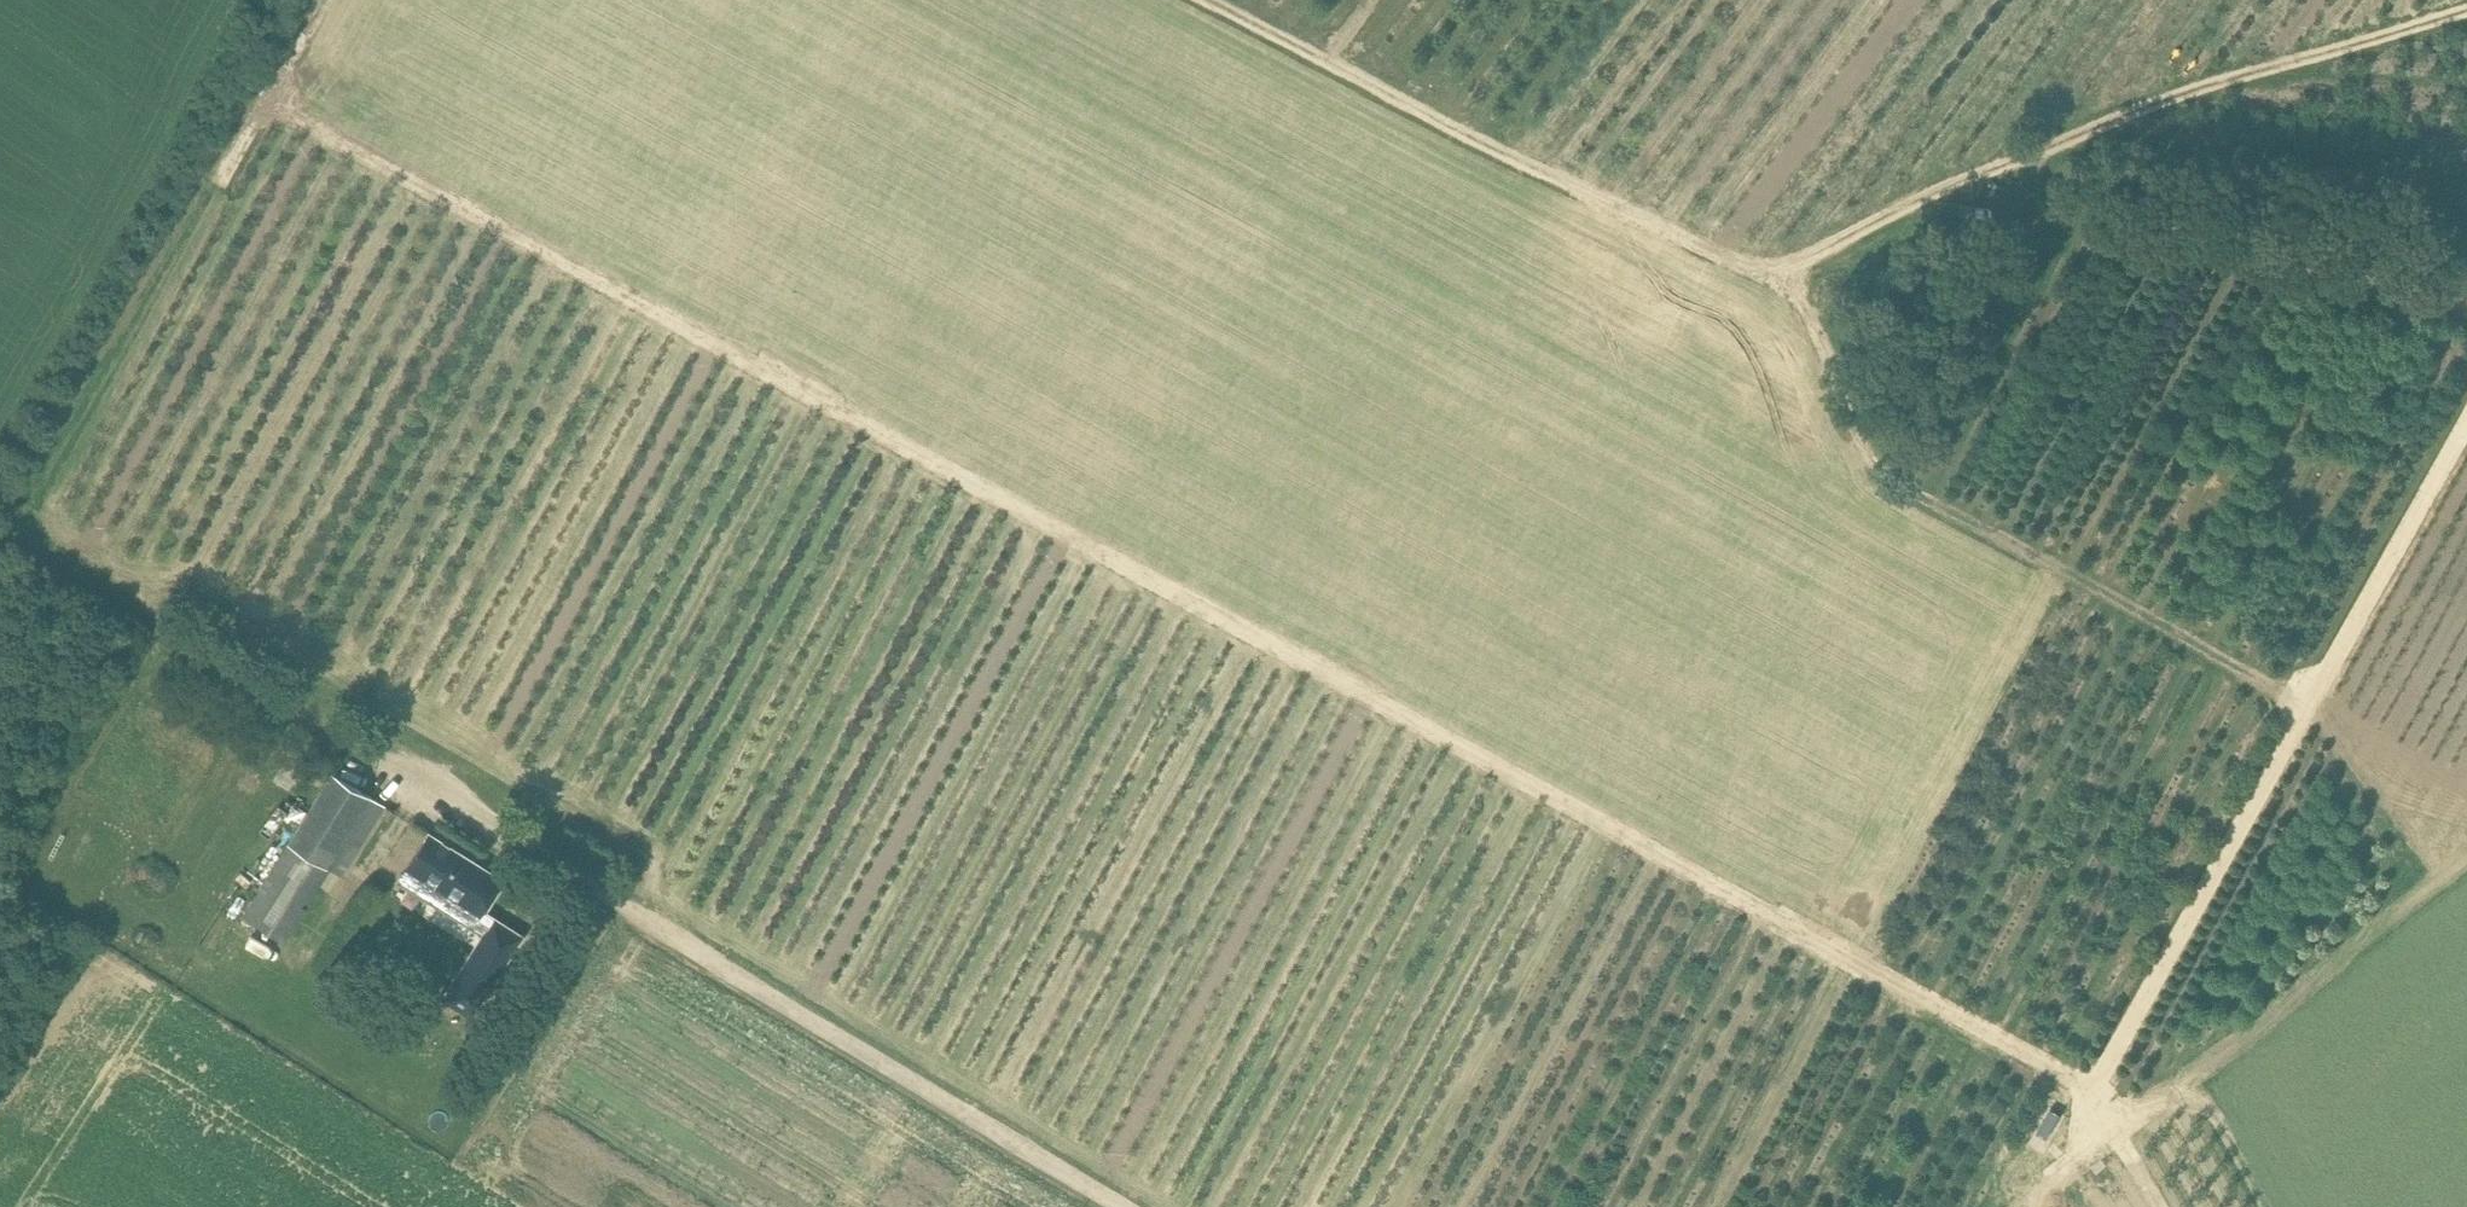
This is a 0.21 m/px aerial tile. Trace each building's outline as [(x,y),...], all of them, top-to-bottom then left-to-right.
[(341,875),(372,826),(385,806),(333,773),(290,842),(277,864),(244,917),(282,940),(328,866),(341,875)] [(483,910),(490,900),(503,879),(430,834),(417,854),(400,881),(472,928),(474,926),(483,910)] [(483,910),(474,926),(484,932),(443,998),(473,1016),(524,936),(483,910)]
